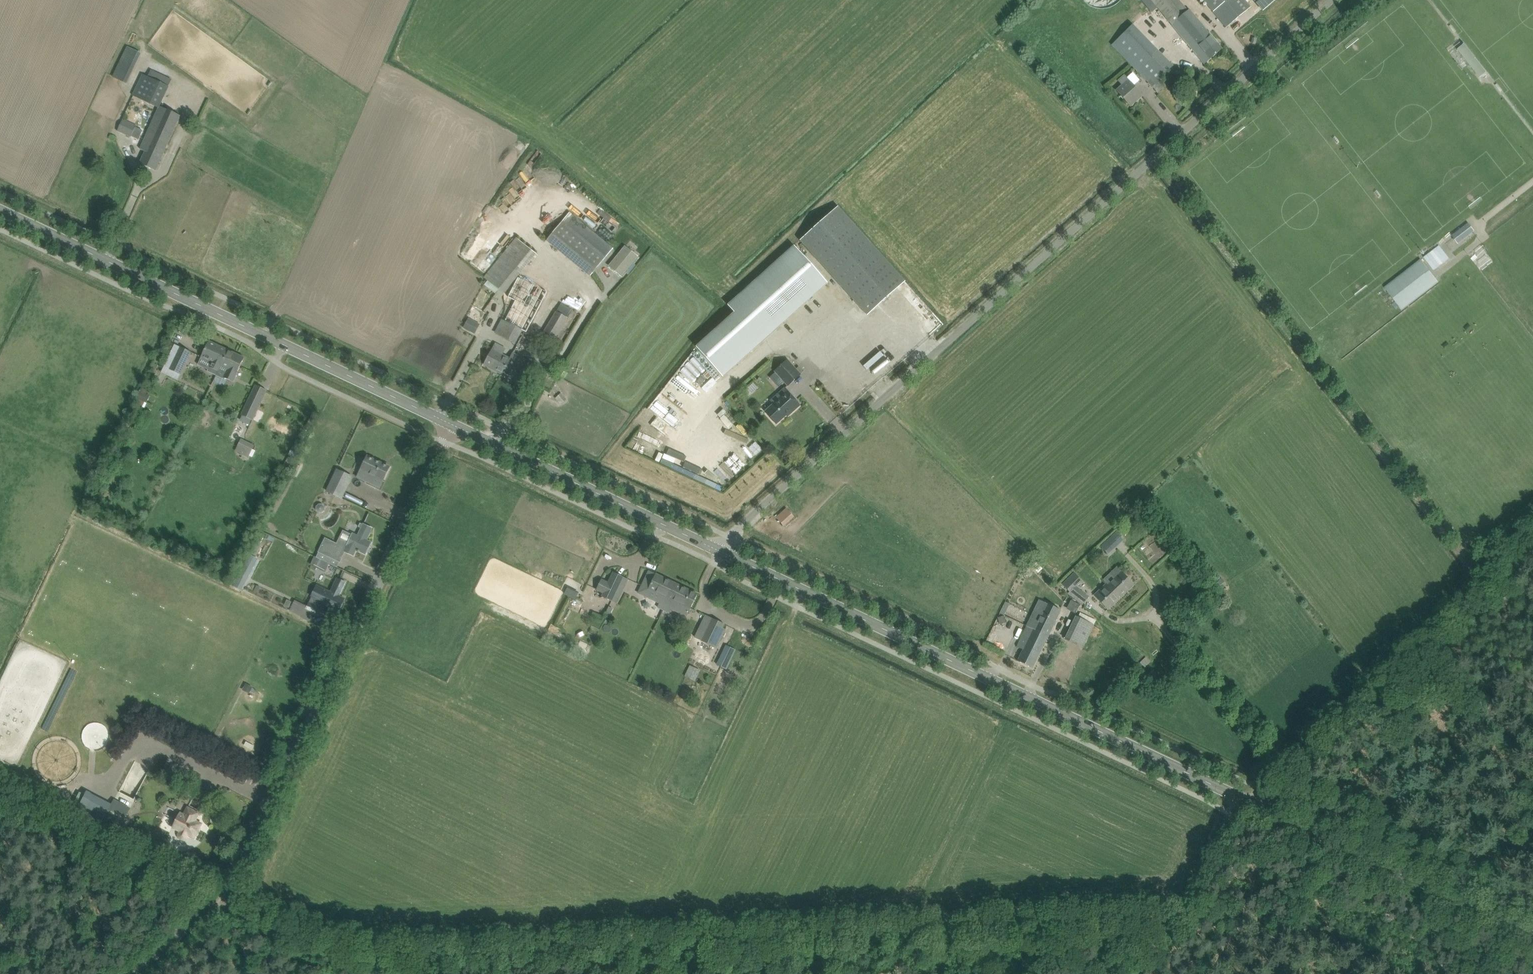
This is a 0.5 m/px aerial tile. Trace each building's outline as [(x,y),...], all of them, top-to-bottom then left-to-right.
[(1220,19),(1226,27),(1251,7),(1245,0),(1204,0),(1220,19)] [(1263,11),(1276,0),(1253,0),(1263,11)] [(1171,25),(1204,63),(1222,48),(1189,10),(1171,25)] [(1142,53),(1131,64),(1152,86),(1160,79),(1173,66),(1157,50),(1172,36),(1156,20),(1133,44),(1142,53)] [(128,83),(141,54),(128,47),(113,76),(128,83)] [(144,74),(133,96),(159,108),(160,106),(162,107),(172,87),(150,77),(144,74)] [(1117,90),(1123,98),(1130,105),(1142,95),(1124,74),(1117,80),(1122,86),(1117,90)] [(1189,88),(1188,96),(1197,97),(1198,89),(1189,88)] [(140,164),(156,171),(181,116),(162,107),(160,106),(159,108),(141,149),(146,151),(140,164)] [(137,125),(123,118),(118,131),(132,137),(137,125)] [(800,240),(861,308),(868,315),(905,281),(838,206),(800,240)] [(563,221),(547,241),(590,276),(607,256),(613,248),(569,213),(563,221)] [(1452,235),(1459,244),(1476,232),(1469,223),(1452,235)] [(497,261),(484,277),(486,279),(488,280),(514,301),(512,306),(509,311),(507,310),(502,318),(523,329),(545,286),(521,273),(537,254),(516,237),(497,261)] [(625,245),(609,265),(622,276),(626,272),(633,263),(638,256),(625,245)] [(1433,251),(1425,257),(1435,270),(1451,258),(1441,245),(1433,251)] [(735,312),(696,347),(724,377),(828,283),(794,246),(728,305),(735,312)] [(1439,282),(1422,259),(1385,287),(1403,310),(1439,282)] [(561,303),(543,333),(554,341),(568,318),(567,317),(572,310),(561,303)] [(480,324),(469,318),(464,327),(475,333),(480,324)] [(523,329),(502,318),(495,333),(515,344),(523,329)] [(886,339),(876,348),(885,358),(895,349),(886,339)] [(233,382),(245,358),(209,341),(202,357),(212,361),(208,371),(217,375),(217,374),(233,382)] [(484,365),(502,374),(514,352),(513,352),(510,358),(502,354),(505,348),(496,343),(484,365)] [(192,352),(181,347),(170,369),(181,375),(192,352)] [(514,352),(502,374),(520,384),(532,362),(514,352)] [(868,374),(878,365),(869,355),(859,364),(868,374)] [(776,372),(770,377),(776,383),(782,378),(784,381),(788,386),(801,374),(796,369),(794,367),(787,360),(775,371),(776,372)] [(267,390),(256,385),(242,415),(253,420),(267,390)] [(772,405),(765,412),(776,424),(792,410),(793,411),(800,405),(785,388),(769,402),(772,405)] [(567,399),(561,392),(555,398),(561,404),(567,399)] [(370,432),(371,423),(362,422),(362,432),(370,432)] [(741,427),(735,434),(739,438),(736,441),(752,455),(760,445),(741,427)] [(237,450),(252,457),(257,445),(242,438),(237,450)] [(288,457),(283,465),(290,469),(295,461),(288,457)] [(389,467),(367,457),(362,469),(376,476),(372,483),(380,487),(389,467)] [(295,463),(291,471),(292,472),(297,474),(301,466),(296,464),(295,463)] [(341,498),(351,476),(337,469),(327,491),(341,498)] [(317,506),(316,510),(319,512),(322,513),(325,510),(325,507),(322,504),(319,504),(317,506)] [(794,516),(787,508),(776,518),(784,526),(794,516)] [(1135,521),(1144,532),(1153,525),(1143,514),(1135,521)] [(331,558),(340,562),(345,551),(354,555),(356,550),(366,554),(371,542),(367,540),(372,528),(359,523),(358,527),(361,528),(358,536),(352,533),(346,547),(325,538),(316,558),(328,564),(331,558)] [(1100,546),(1108,554),(1125,539),(1117,531),(1100,546)] [(315,557),(311,565),(325,572),(329,564),(328,564),(316,558),(315,557)] [(1107,583),(1106,584),(1120,598),(1134,585),(1116,567),(1103,579),(1107,583)] [(649,570),(642,585),(648,588),(644,596),(687,616),(697,594),(649,570)] [(612,601),(624,577),(613,572),(608,583),(601,579),(596,589),(603,593),(602,596),(612,601)] [(1080,600),(1085,593),(1077,586),(1082,581),(1074,573),(1063,585),(1080,600)] [(317,584),(307,606),(316,609),(320,602),(330,606),(327,612),(336,616),(338,610),(339,610),(345,598),(340,596),(346,582),(337,578),(331,591),(317,584)] [(1212,584),(1212,585),(1217,591),(1226,584),(1221,578),(1214,583),(1212,584)] [(1108,609),(1120,598),(1106,584),(1094,595),(1108,609)] [(1073,599),(1067,608),(1075,613),(1081,605),(1073,599)] [(290,612),(301,617),(306,605),(295,600),(290,612)] [(1006,614),(1011,603),(1006,601),(1001,612),(1006,614)] [(1035,610),(1027,626),(1048,636),(1061,610),(1046,603),(1041,613),(1035,610)] [(1076,617),(1066,639),(1083,648),(1094,625),(1076,617)] [(724,624),(712,618),(701,641),(716,648),(725,629),(723,628),(724,624)] [(1048,636),(1027,626),(1017,646),(1023,649),(1018,661),(1033,668),(1048,636)] [(690,666),(685,675),(695,680),(699,670),(690,666)] [(1153,670),(1148,674),(1164,693),(1171,686),(1163,678),(1161,679),(1153,670)] [(115,799),(104,820),(120,829),(131,808),(115,799)] [(173,827),(180,831),(179,832),(179,833),(179,834),(179,835),(179,836),(179,837),(180,838),(181,838),(181,839),(182,839),(183,839),(184,840),(185,839),(186,839),(187,839),(187,838),(188,838),(188,837),(189,836),(189,835),(195,838),(196,836),(197,836),(200,831),(199,830),(200,827),(197,825),(198,823),(199,823),(199,822),(196,821),(200,813),(189,808),(185,815),(181,813),(173,827)]
